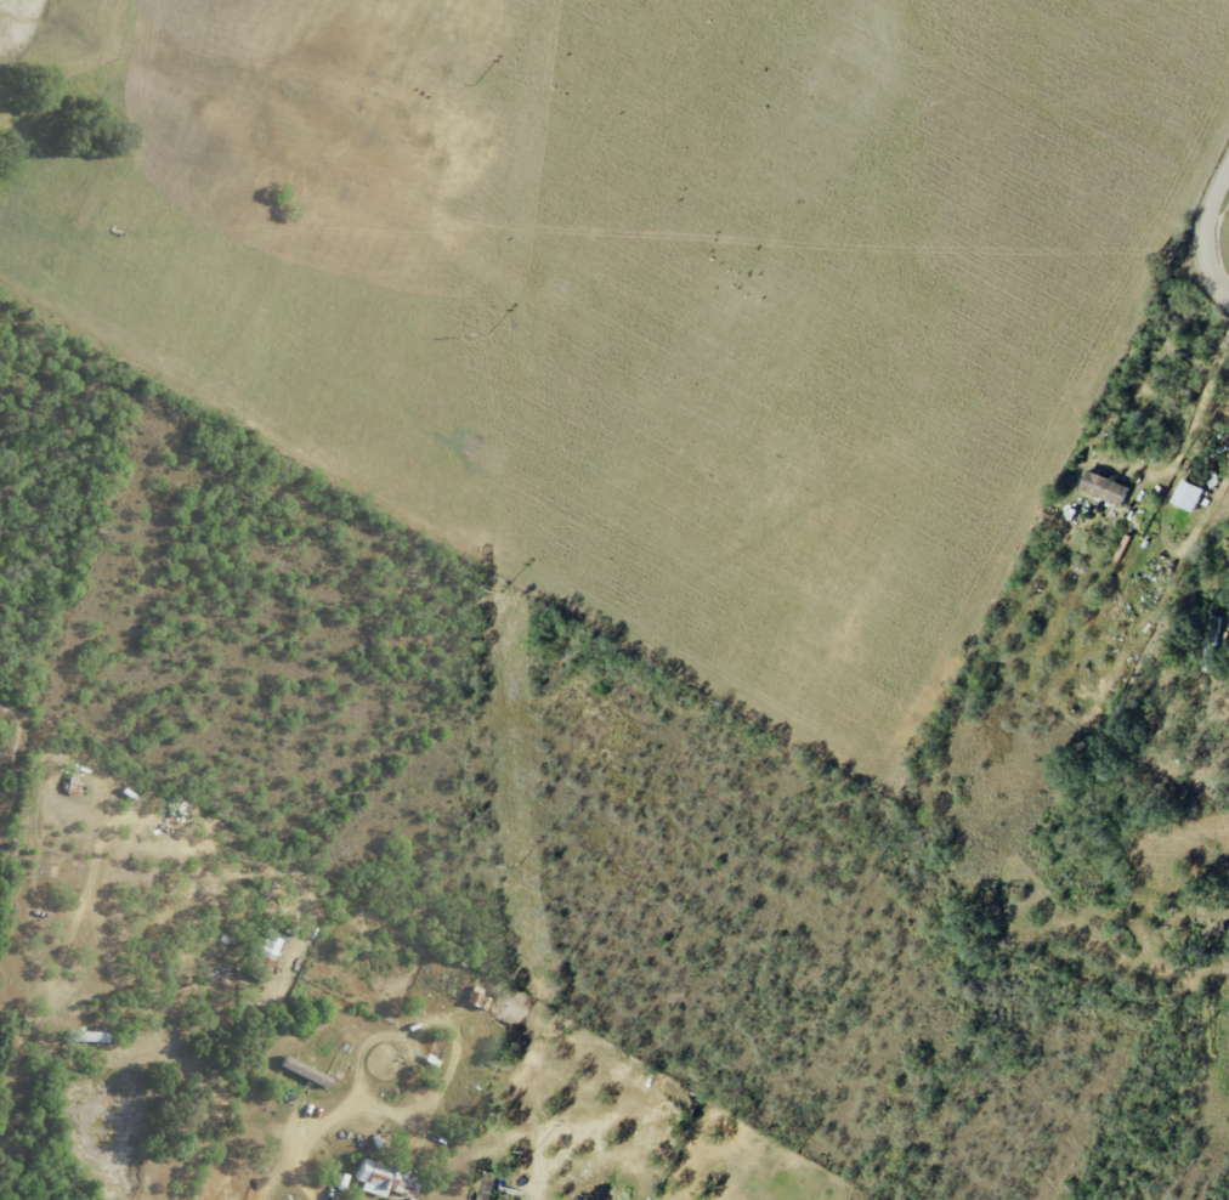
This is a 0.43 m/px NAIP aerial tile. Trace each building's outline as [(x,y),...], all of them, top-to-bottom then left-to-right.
[(1129,485),(1086,470),(1079,490),(1122,506),(1129,485)] [(1205,490),(1183,478),(1171,501),(1193,513),(1205,490)] [(256,954),(275,960),(284,933),(265,927),(256,954)] [(329,1077),(283,1055),(278,1065),(325,1087),(329,1077)] [(384,1196),(386,1188),(412,1196),(419,1177),(360,1157),(351,1185),(384,1196)]
